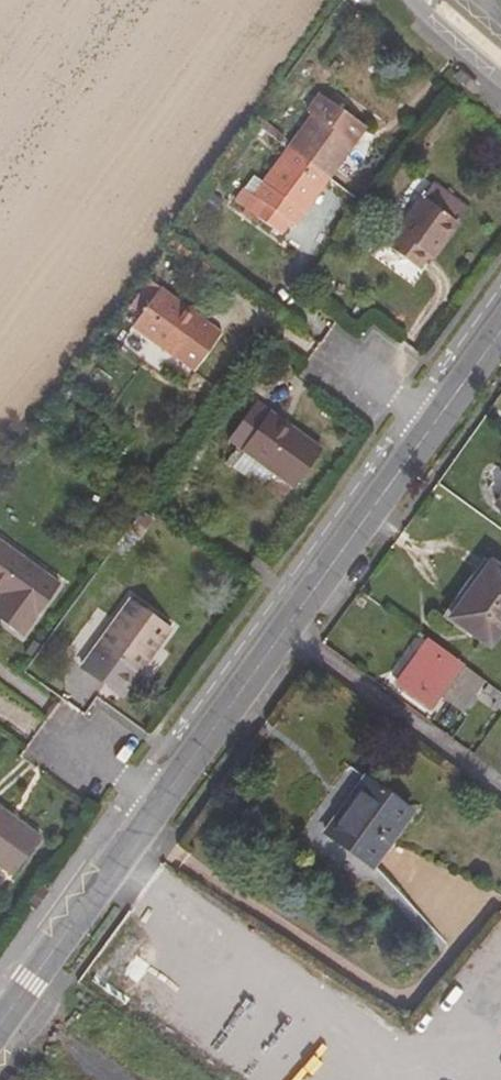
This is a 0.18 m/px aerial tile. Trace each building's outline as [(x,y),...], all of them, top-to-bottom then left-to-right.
[(288,196),(350,114),(304,80),(291,95),(299,102),(238,184),(250,196),(242,206),(265,222),(275,211),(280,212),(291,200),(288,196)] [(430,202),(442,187),(421,172),(372,231),(403,255),(413,244),(416,247),(444,213),(430,202)] [(456,198),(442,187),(430,202),(444,213),(456,198)] [(385,242),(375,254),(413,282),(422,270),(385,242)] [(199,371),(226,333),(145,278),(117,314),(199,371)] [(279,474),(306,438),(244,389),(225,414),(216,408),(205,421),(279,474)] [(492,492),(500,499),(500,482),(492,492)] [(47,583),(0,549),(0,619),(12,627),(47,583)] [(500,624),(500,569),(481,554),(437,615),(482,651),(500,624)] [(119,595),(69,663),(102,687),(131,647),(137,651),(158,623),(119,595)] [(441,656),(402,627),(393,641),(396,649),(375,678),(406,701),(441,656)] [(131,647),(102,687),(108,691),(137,651),(131,647)] [(344,803),(336,799),(315,827),(365,863),(406,807),(364,776),(344,803)] [(23,838),(0,820),(0,865),(23,838)]
